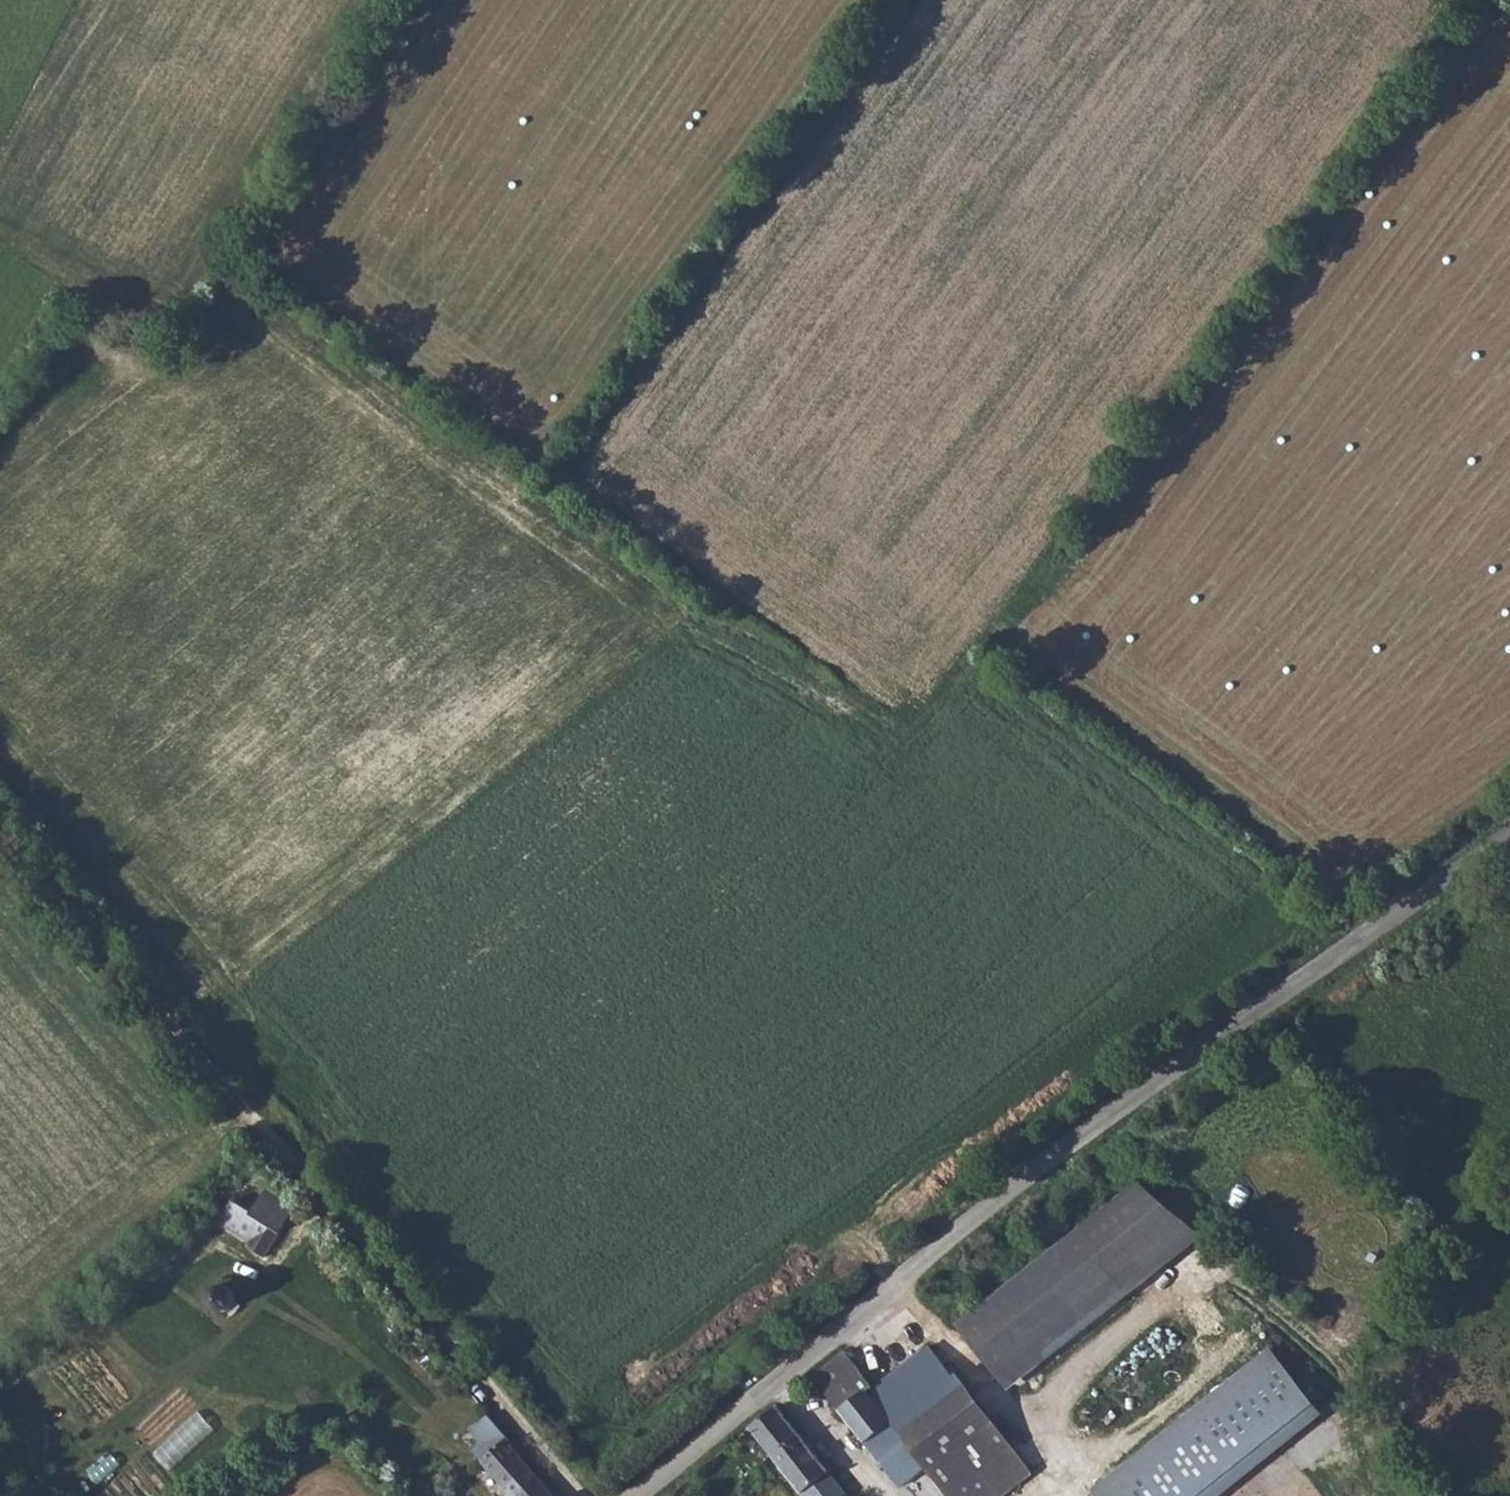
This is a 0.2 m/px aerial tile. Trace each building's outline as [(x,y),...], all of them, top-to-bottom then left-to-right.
[(1140,1184),(1123,1196),(1185,1250),(1202,1235),(1140,1184)] [(294,1206),(264,1189),(249,1210),(230,1199),(217,1224),(248,1241),(246,1244),(269,1255),(294,1206)] [(1185,1250),(1123,1196),(962,1325),(1011,1391),(1185,1250)] [(238,1300),(239,1295),(239,1293),(238,1290),(236,1287),(233,1283),(228,1280),(220,1280),(214,1282),(210,1286),(208,1289),(207,1292),(206,1296),(207,1301),(208,1302),(209,1304),(214,1310),(222,1312),(229,1311),(235,1306),(238,1300)] [(926,1336),(871,1379),(864,1384),(887,1414),(947,1366),(926,1336)] [(871,1379),(845,1348),(814,1375),(881,1460),(908,1441),(887,1414),(864,1384),(871,1379)] [(1323,1416),(1269,1348),(1096,1492),(1099,1495),(1216,1495),(1323,1416)] [(947,1366),(887,1414),(908,1441),(917,1435),(936,1459),(945,1471),(1005,1427),(952,1362),(947,1366)] [(785,1401),(751,1430),(803,1492),(831,1471),(785,1411),(789,1407),(785,1401)] [(472,1430),(484,1444),(474,1452),(485,1465),(511,1495),(520,1495),(540,1480),(513,1448),(508,1439),(490,1416),(472,1430)] [(1010,1434),(1005,1427),(945,1471),(953,1482),(1010,1434)] [(1010,1434),(953,1482),(964,1495),(986,1495),(1030,1459),(1010,1434)] [(908,1441),(881,1460),(900,1484),(928,1466),(936,1459),(917,1435),(908,1441)] [(936,1459),(928,1466),(946,1487),(953,1482),(945,1471),(936,1459)] [(803,1492),(806,1495),(841,1495),(847,1491),(831,1471),(803,1492)] [(540,1480),(520,1495),(554,1495),(540,1480)] [(953,1495),(964,1495),(953,1482),(946,1487),(953,1495)]
